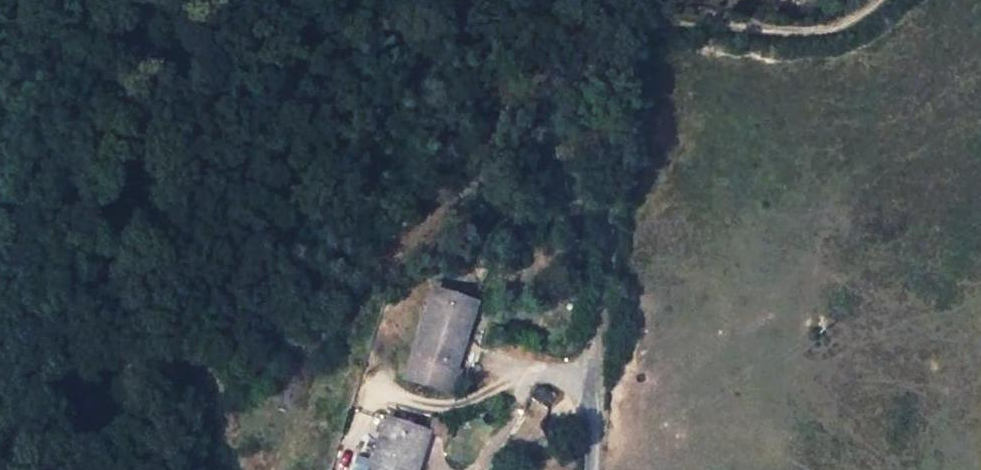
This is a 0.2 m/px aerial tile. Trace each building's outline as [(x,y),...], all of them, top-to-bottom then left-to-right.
[(456,265),(454,260),(427,270),(429,274),(456,265)] [(458,271),(456,265),(429,274),(431,280),(458,271)] [(475,305),(433,291),(407,374),(411,381),(448,393),(455,369),(475,305)] [(462,371),(455,369),(448,393),(454,395),(462,371)] [(368,469),(416,469),(426,434),(383,420),(368,469)]
